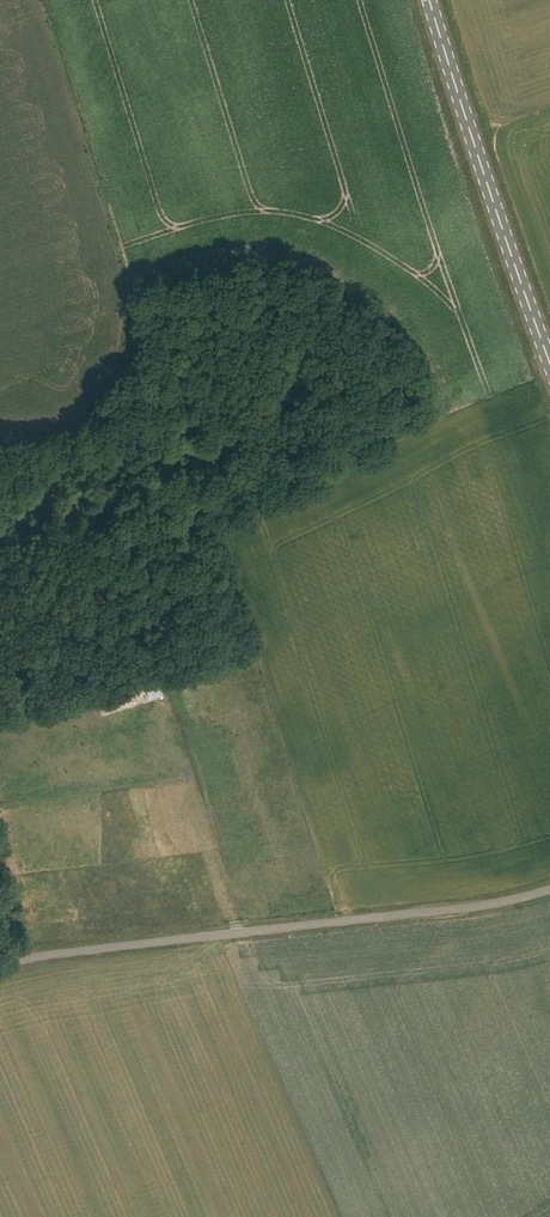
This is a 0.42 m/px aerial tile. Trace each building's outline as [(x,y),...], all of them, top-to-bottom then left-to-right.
[(146,680),(151,703),(165,700),(160,677),(146,680)]
